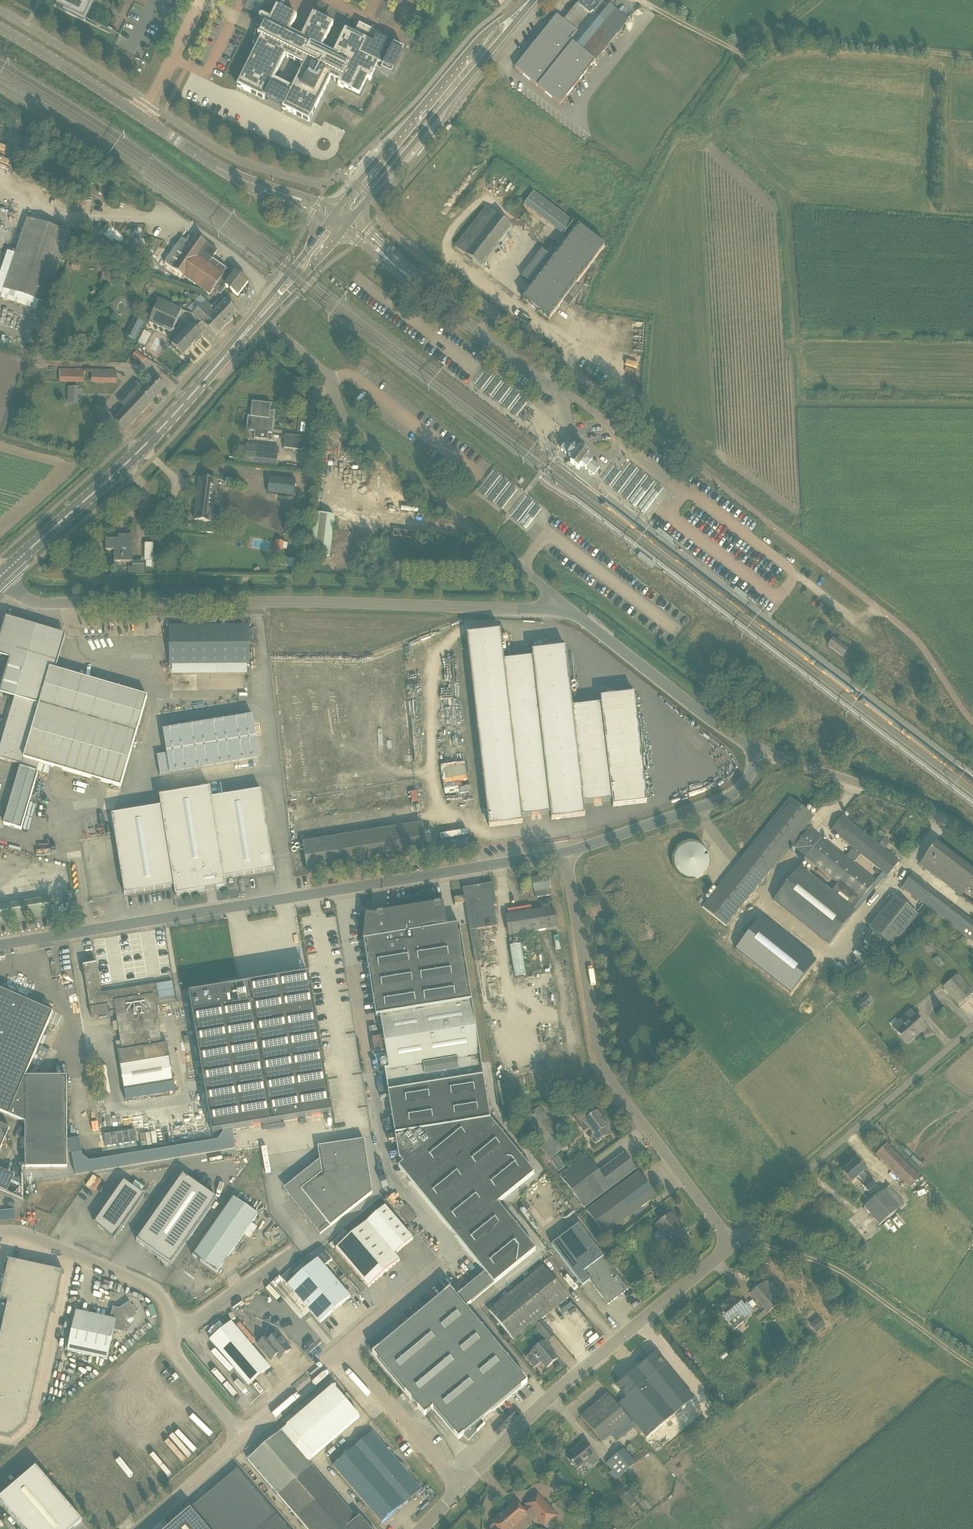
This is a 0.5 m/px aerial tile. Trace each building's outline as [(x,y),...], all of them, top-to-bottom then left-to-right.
[(84,20),(94,0),(59,0),(56,6),(84,20)] [(588,9),(595,0),(577,0),(588,9)] [(391,76),(396,66),(404,51),(399,48),(401,44),(391,39),(389,43),(378,37),(379,34),(359,24),(354,35),(345,31),(334,54),(322,48),(333,25),(327,22),(327,20),(320,16),(319,18),(313,15),(301,38),(289,32),(292,26),(297,17),(277,7),(271,19),(268,18),(268,17),(259,12),(258,20),(259,20),(259,19),(259,20),(260,20),(260,21),(261,21),(265,23),(263,27),(262,26),(261,26),(260,27),(259,27),(259,28),(258,28),(258,29),(258,30),(258,31),(258,32),(259,33),(258,36),(261,38),(237,86),(264,100),(265,97),(283,107),(283,109),(309,122),(330,79),(339,83),(338,86),(359,96),(367,79),(370,81),(376,70),(376,69),(391,76)] [(595,61),(596,62),(619,33),(594,13),(588,20),(572,10),(564,21),(557,16),(547,28),(547,29),(517,66),(515,68),(561,103),(595,61)] [(560,235),(572,220),(532,190),(521,204),(560,235)] [(481,267),(487,259),(512,226),(486,207),(455,247),(481,267)] [(28,218),(4,290),(11,292),(47,305),(66,248),(71,249),(73,244),(80,246),(82,237),(71,233),(28,218)] [(605,249),(579,229),(522,302),(549,322),(568,297),(574,302),(582,292),(575,287),(605,249)] [(221,294),(226,287),(238,296),(248,283),(236,273),(234,276),(212,259),(218,251),(197,236),(191,245),(182,238),(164,264),(210,296),(215,290),(221,294)] [(104,272),(101,282),(113,286),(117,276),(104,272)] [(159,300),(149,323),(172,333),(182,310),(159,300)] [(206,301),(198,309),(208,319),(210,318),(222,329),(238,312),(226,300),(221,306),(217,302),(212,307),(206,301)] [(193,314),(216,336),(222,329),(210,318),(208,319),(198,309),(193,314)] [(126,336),(136,341),(145,322),(135,318),(126,336)] [(172,344),(184,356),(203,335),(191,324),(172,344)] [(151,334),(144,331),(138,343),(145,347),(151,334)] [(131,356),(141,363),(145,357),(136,350),(131,356)] [(85,369),(60,369),(59,383),(85,383),(85,369)] [(93,370),(92,384),(116,384),(117,370),(93,370)] [(114,419),(116,421),(126,431),(166,389),(154,377),(143,389),(138,385),(123,401),(127,405),(114,419)] [(272,434),(274,418),(274,412),(270,412),(271,405),(253,402),(251,417),(249,417),(248,426),(254,427),(253,432),(272,434)] [(284,448),(304,451),(305,438),(286,435),(284,448)] [(573,460),(570,464),(579,470),(582,466),(594,475),(600,467),(588,458),(589,457),(580,450),(580,451),(568,442),(561,450),(573,460)] [(254,464),(277,467),(279,447),(256,445),(254,464)] [(296,480),(270,478),(268,494),(294,497),(296,480)] [(211,522),(216,481),(200,479),(195,520),(211,522)] [(336,515),(314,513),(309,554),(331,556),(336,515)] [(413,533),(394,531),(393,536),(412,539),(413,533)] [(115,550),(114,562),(133,562),(133,536),(124,536),(124,539),(107,539),(107,538),(106,538),(106,550),(115,550)] [(273,552),(283,554),(285,542),(276,540),(273,552)] [(144,561),(145,561),(153,562),(154,544),(145,544),(144,561)] [(250,666),(250,625),(169,626),(170,666),(250,666)] [(585,816),(584,803),(612,800),(613,806),(646,802),(633,694),(600,698),(601,705),(573,708),(566,648),(532,652),(533,658),(503,661),(500,631),(466,635),(489,827),(523,823),(522,817),(551,814),(551,820),(585,816)] [(834,639),(828,646),(843,658),(849,650),(834,639)] [(40,764),(121,788),(147,697),(55,670),(11,658),(3,684),(0,683),(0,692),(1,692),(1,693),(15,696),(0,748),(0,759),(22,765),(21,768),(20,768),(4,824),(21,830),(38,773),(37,773),(40,764)] [(160,775),(259,759),(252,716),(163,730),(167,754),(157,756),(160,775)] [(442,782),(466,780),(464,762),(440,764),(442,782)] [(225,878),(275,870),(262,790),(213,798),(211,788),(160,796),(162,807),(113,815),(125,893),(174,885),(176,895),(227,887),(225,878)] [(702,907),(726,926),(769,873),(791,846),(794,848),(809,829),(806,827),(814,817),(789,798),(745,853),(702,907)] [(882,872),(886,875),(888,876),(899,862),(843,816),(831,831),(853,849),(861,855),(882,872)] [(420,823),(298,840),(302,872),(424,855),(420,823)] [(875,881),(853,865),(861,855),(853,849),(845,858),(809,829),(794,848),(859,901),(862,903),(886,875),(882,872),(875,881)] [(885,848),(889,843),(884,839),(880,844),(885,848)] [(710,852),(682,840),(669,869),(697,881),(710,852)] [(948,876),(960,860),(937,842),(920,865),(944,883),(949,876),(948,876)] [(972,895),(972,870),(960,860),(948,876),(949,876),(944,883),(961,896),(966,890),(972,895)] [(859,901),(853,909),(800,867),(772,902),(824,944),(828,947),(856,911),(862,903),(859,901)] [(926,906),(935,894),(924,885),(925,884),(912,875),(902,887),(926,906)] [(531,883),(535,898),(551,894),(547,879),(531,883)] [(926,906),(950,924),(959,912),(935,894),(926,906)] [(455,904),(465,903),(464,896),(454,898),(455,904)] [(918,916),(894,897),(869,929),(893,947),(918,916)] [(0,904),(0,920),(50,914),(48,898),(0,904)] [(551,899),(540,900),(541,908),(552,907),(551,899)] [(459,925),(447,927),(443,903),(389,912),(370,915),(366,915),(363,941),(364,941),(376,1017),(380,1016),(388,1063),(389,1070),(385,1070),(399,1160),(400,1160),(403,1163),(399,1167),(485,1273),(494,1284),(536,1250),(498,1203),(534,1174),(490,1120),(480,1056),(459,925)] [(552,909),(504,913),(506,934),(554,930),(552,909)] [(791,994),(811,969),(816,962),(760,917),(742,939),(735,949),(791,994)] [(972,942),(972,923),(972,922),(963,934),(972,942)] [(524,975),(519,943),(509,945),(514,977),(524,975)] [(102,993),(97,964),(83,966),(86,984),(88,984),(89,990),(87,990),(92,1017),(109,1014),(109,1013),(116,1012),(122,1051),(118,1052),(124,1091),(174,1082),(167,1044),(162,1044),(154,1000),(159,999),(157,984),(149,986),(148,983),(148,984),(148,986),(102,993)] [(212,1133),(223,1132),(233,1130),(332,1114),(309,974),(189,994),(212,1133)] [(972,994),(972,993),(958,975),(943,987),(959,1006),(972,994)] [(25,1123),(26,1169),(68,1168),(67,1152),(67,1139),(67,1078),(25,1078),(53,1013),(0,990),(0,1112),(25,1123)] [(857,1004),(862,1011),(872,1003),(866,996),(857,1004)] [(898,1021),(903,1026),(896,1031),(907,1044),(916,1037),(915,1036),(925,1028),(915,1016),(910,1010),(898,1021)] [(551,1160),(562,1152),(553,1140),(563,1133),(551,1118),(549,1119),(540,1107),(522,1120),(551,1160)] [(607,1127),(597,1112),(592,1116),(587,1108),(573,1118),(583,1133),(588,1129),(594,1136),(591,1138),(595,1145),(610,1134),(606,1128),(607,1127)] [(10,1128),(0,1124),(0,1151),(10,1128)] [(236,1148),(233,1130),(223,1132),(223,1134),(218,1141),(90,1162),(83,1157),(79,1137),(67,1139),(67,1152),(72,1155),(75,1175),(236,1148)] [(136,1142),(134,1130),(104,1135),(106,1147),(136,1142)] [(320,1234),(372,1192),(364,1140),(318,1147),(322,1173),(291,1198),(320,1234)] [(919,1176),(887,1143),(876,1154),(908,1187),(919,1176)] [(584,1208),(636,1169),(624,1153),(598,1172),(586,1156),(560,1176),(584,1208)] [(864,1172),(855,1161),(843,1172),(852,1182),(859,1176),(865,1184),(863,1186),(868,1191),(875,1185),(870,1179),(870,1180),(864,1172)] [(587,1211),(605,1235),(657,1196),(639,1172),(587,1211)] [(137,1241),(170,1265),(171,1265),(171,1264),(216,1199),(183,1176),(137,1241)] [(95,1223),(94,1223),(114,1240),(114,1239),(144,1196),(124,1182),(95,1223)] [(879,1225),(904,1204),(889,1186),(864,1207),(879,1225)] [(193,1256),(193,1257),(217,1274),(217,1273),(258,1215),(234,1198),(193,1256)] [(400,1261),(395,1255),(413,1239),(385,1206),(335,1249),(368,1287),(400,1261)] [(14,1219),(13,1209),(0,1210),(0,1220),(14,1219)] [(657,1225),(675,1250),(679,1254),(685,1249),(686,1246),(684,1244),(689,1240),(676,1222),(677,1221),(672,1214),(657,1225)] [(590,1281),(608,1305),(628,1290),(579,1224),(552,1245),(583,1286),(590,1281)] [(332,1260),(321,1247),(303,1259),(281,1278),(320,1323),(351,1297),(324,1266),(332,1260)] [(769,1264),(770,1258),(759,1258),(758,1257),(750,1263),(754,1268),(759,1264),(769,1264)] [(8,1301),(18,1304),(27,1264),(8,1260),(7,1261),(8,1261),(0,1300),(8,1301)] [(27,1264),(18,1304),(36,1308),(45,1268),(27,1264)] [(514,1291),(539,1322),(569,1298),(543,1267),(514,1291)] [(64,1272),(45,1268),(36,1308),(51,1311),(54,1312),(63,1273),(64,1273),(64,1272)] [(494,1284),(485,1273),(456,1296),(450,1289),(372,1352),(423,1415),(432,1408),(457,1439),(462,1435),(467,1441),(484,1424),(480,1420),(526,1382),(465,1307),(494,1284)] [(781,1302),(765,1283),(752,1294),(768,1313),(781,1302)] [(539,1322),(514,1291),(489,1311),(514,1342),(539,1322)] [(745,1321),(744,1319),(752,1312),(747,1306),(744,1308),(734,1297),(718,1310),(723,1315),(722,1316),(734,1330),(745,1321)] [(51,1311),(36,1308),(18,1304),(8,1301),(4,1318),(48,1327),(51,1311)] [(107,1360),(114,1330),(125,1333),(126,1332),(123,1332),(126,1320),(135,1315),(129,1305),(120,1311),(113,1310),(114,1307),(113,1307),(110,1319),(76,1311),(67,1351),(107,1360)] [(817,1333),(826,1326),(818,1317),(809,1325),(817,1333)] [(48,1327),(4,1318),(1,1334),(44,1343),(48,1327)] [(548,1342),(555,1336),(542,1321),(535,1327),(548,1342)] [(249,1385),(270,1368),(246,1340),(236,1328),(231,1322),(210,1340),(249,1385)] [(0,1337),(0,1351),(41,1359),(44,1343),(1,1334),(0,1337)] [(285,1355),(291,1350),(277,1334),(271,1339),(269,1339),(268,1337),(258,1345),(267,1356),(271,1360),(276,1355),(280,1360),(281,1359),(283,1359),(285,1356),(285,1355)] [(534,1368),(540,1363),(541,1362),(547,1368),(558,1359),(552,1353),(553,1352),(545,1342),(532,1353),(526,1358),(534,1368)] [(41,1359),(0,1351),(0,1367),(37,1375),(41,1359)] [(619,1405),(646,1437),(693,1398),(656,1353),(639,1367),(638,1366),(635,1370),(635,1371),(616,1387),(626,1399),(619,1405)] [(777,1358),(769,1364),(776,1373),(784,1367),(777,1358)] [(34,1392),(37,1375),(0,1367),(0,1384),(34,1392)] [(34,1392),(0,1384),(0,1401),(30,1408),(34,1392)] [(313,1458),(352,1424),(359,1417),(333,1387),(286,1427),(313,1458)] [(602,1442),(629,1419),(608,1394),(581,1417),(602,1442)] [(27,1424),(30,1408),(0,1401),(0,1418),(27,1424)] [(0,1418),(0,1435),(11,1438),(27,1424),(0,1418)] [(360,1517),(357,1519),(308,1462),(313,1458),(286,1427),(248,1460),(308,1528),(371,1528),(360,1517)] [(369,1508),(392,1489),(387,1483),(403,1469),(398,1463),(399,1463),(398,1462),(398,1463),(393,1457),(372,1432),(351,1451),(333,1466),(369,1508)] [(597,1458),(584,1442),(575,1449),(576,1450),(567,1457),(577,1470),(588,1461),(591,1464),(597,1458)] [(611,1460),(622,1474),(636,1464),(625,1449),(611,1460)] [(22,1528),(73,1528),(82,1521),(36,1468),(0,1499),(0,1503),(22,1528)] [(272,1519),(278,1515),(238,1469),(167,1528),(280,1528),(272,1519)] [(387,1483),(392,1489),(405,1504),(422,1490),(408,1474),(403,1469),(387,1483)] [(550,1476),(556,1488),(567,1482),(561,1471),(550,1476)] [(405,1504),(392,1489),(369,1508),(382,1523),(400,1508),(405,1504)] [(637,1503),(632,1498),(631,1496),(624,1502),(625,1503),(630,1509),(637,1503)] [(529,1518),(515,1502),(492,1522),(498,1528),(516,1528),(529,1518)]
